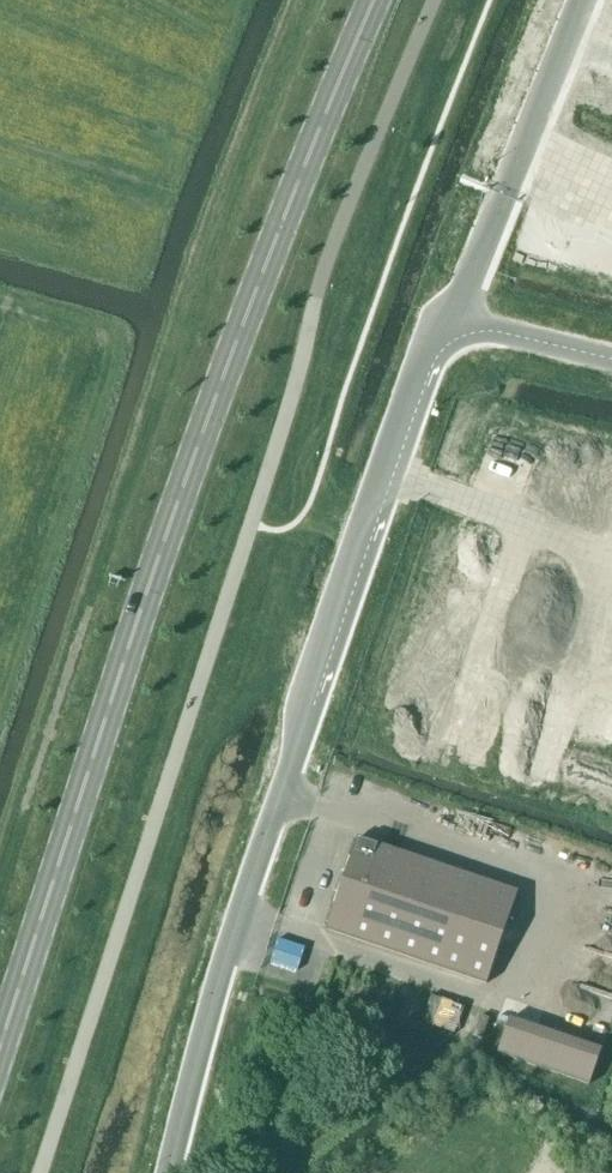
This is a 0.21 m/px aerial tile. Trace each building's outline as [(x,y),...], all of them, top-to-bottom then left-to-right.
[(487,984),(518,894),(357,839),(326,930),(487,984)] [(429,992),(421,1018),(456,1029),(464,1003),(429,992)] [(589,1085),(601,1051),(510,1020),(498,1054),(589,1085)]
